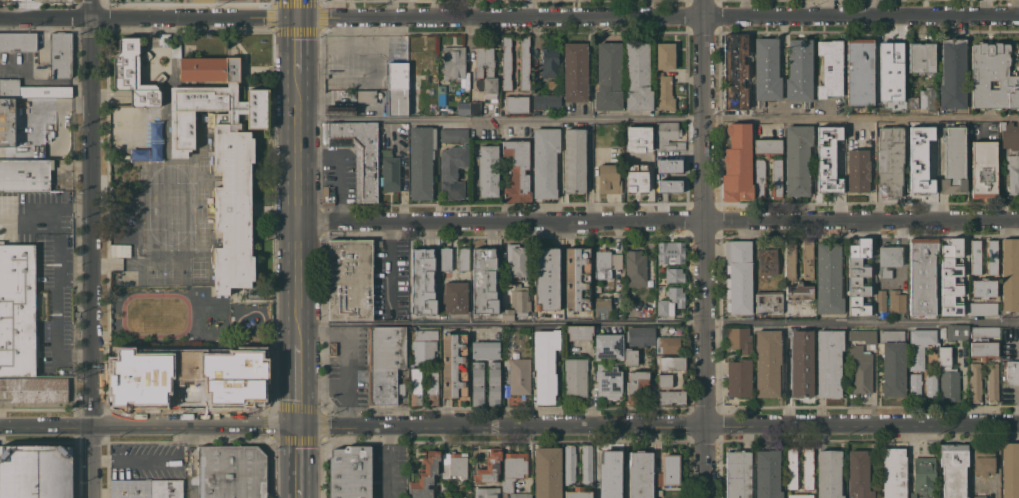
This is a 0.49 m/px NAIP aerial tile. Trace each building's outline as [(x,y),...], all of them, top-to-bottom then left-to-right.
[(33,51),(0,51),(0,33),(36,33),(36,49),(33,51)] [(72,33),(72,75),(69,78),(50,78),(50,33),(72,33)] [(158,33),(170,33),(170,44),(158,44),(158,33)] [(747,55),(743,55),(743,64),(747,64),(747,78),(743,78),(743,87),(747,87),(747,108),(727,108),(727,109),(723,109),(723,34),(747,34),(747,55)] [(511,35),(511,52),(511,79),(511,90),(502,90),(501,79),(503,79),(502,73),(501,52),(503,52),(502,46),(502,35),(511,35)] [(529,46),(528,46),(528,52),(529,52),(529,73),(528,73),(528,79),(529,79),(529,89),(520,90),(520,89),(519,89),(519,83),(520,83),(520,79),(519,73),(520,73),(520,69),(519,69),(519,63),(520,63),(520,62),(519,62),(519,56),(520,56),(520,52),(519,46),(520,46),(520,42),(519,42),(519,39),(520,39),(520,35),(529,35),(529,46)] [(139,53),(137,54),(139,56),(139,84),(155,84),(158,87),(158,89),(160,91),(160,105),(157,107),(132,107),(130,105),(130,89),(116,90),(114,88),(113,57),(118,52),(118,39),(120,37),(139,37),(139,53)] [(781,100),(763,100),(763,107),(758,107),(758,100),(754,100),(754,38),(778,38),(778,77),(781,77),(781,100)] [(873,104),(865,104),(865,108),(862,108),(862,107),(859,107),(859,104),(847,104),(847,39),(849,39),(849,38),(854,38),(873,38),(873,104)] [(941,38),(965,38),(966,108),(939,108),(939,84),(941,84),(941,38)] [(812,101),(809,101),(809,108),(803,108),(803,101),(785,101),(785,78),(788,78),(788,39),(812,39),(812,101)] [(822,85),(822,57),(820,57),(820,54),(816,54),(817,41),(830,41),(830,40),(842,40),(842,95),(825,95),(825,98),(816,98),(817,85),(822,85)] [(1008,75),(1018,75),(1018,110),(1005,110),(1005,107),(1001,107),(1001,110),(993,110),(993,108),(987,108),(986,110),(979,110),(979,107),(973,107),(971,105),(971,45),(973,43),(976,43),(976,42),(978,41),(984,41),(986,43),(992,44),(994,42),(1000,42),(1001,43),(1008,43),(1009,64),(1008,64),(1008,75)] [(597,42),(621,42),(621,110),(594,110),(594,90),(597,90),(597,87),(597,42)] [(625,42),(649,42),(649,90),(653,90),(652,109),(625,109),(625,92),(625,42)] [(675,42),(675,69),(657,69),(656,42),(675,42)] [(587,43),(588,96),(590,96),(590,100),(587,100),(587,101),(564,101),(564,43),(587,43)] [(935,43),(935,47),(934,47),(934,72),(909,72),(909,46),(907,46),(907,43),(919,43),(919,44),(923,44),(923,43),(935,43)] [(177,59),(179,59),(179,58),(170,58),(170,44),(180,44),(180,57),(225,57),(240,57),(240,81),(225,81),(179,81),(179,65),(177,65),(177,59)] [(900,72),(876,72),(876,45),(900,45),(900,72)] [(443,78),(443,60),(442,60),(442,53),(443,53),(443,46),(465,46),(465,71),(469,71),(469,77),(465,77),(465,78),(456,78),(456,77),(448,77),(448,78),(443,78)] [(483,66),(483,77),(475,77),(475,70),(474,70),(474,66),(474,61),(475,61),(475,47),(493,47),(493,61),(494,61),(494,66),(495,66),(495,70),(493,70),(493,77),(486,77),(486,66),(483,66)] [(548,47),(548,48),(558,48),(558,64),(558,76),(546,77),(546,78),(541,78),(541,68),(540,67),(540,64),(541,62),(541,61),(542,61),(542,52),(541,52),(541,47),(548,47)] [(407,115),(387,115),(387,62),(407,62),(407,115)] [(663,71),(663,75),(671,75),(671,94),(673,94),(673,98),(675,98),(675,109),(657,109),(657,72),(663,71)] [(483,77),(497,77),(497,93),(496,93),(496,105),(484,105),(484,93),(483,93),(483,91),(478,91),(474,87),(474,79),(483,79),(483,77)] [(4,147),(0,147),(0,79),(19,79),(19,86),(72,86),(72,98),(15,97),(15,144),(17,144),(17,149),(4,149),(4,147)] [(170,87),(227,86),(227,82),(237,82),(237,101),(247,101),(247,89),(269,89),(269,92),(266,92),(267,128),(247,128),(247,113),(237,113),(237,123),(240,123),(240,129),(236,129),(236,131),(251,131),(251,138),(254,138),(254,162),(251,162),(251,256),(254,256),(254,280),(251,280),(251,287),(229,287),(229,294),(214,295),(214,247),(222,247),(222,231),(214,231),(214,211),(213,211),(213,207),(214,207),(214,187),(222,187),(222,171),(213,171),(213,126),(207,126),(207,113),(227,113),(227,110),(194,110),(194,149),(191,149),(191,151),(188,151),(188,158),(170,157),(170,87)] [(935,86),(935,109),(935,111),(927,111),(927,108),(919,108),(919,90),(925,90),(925,86),(935,86)] [(905,108),(906,108),(906,114),(884,114),(884,113),(882,113),(882,101),(884,101),(884,89),(888,90),(888,87),(894,87),(894,90),(898,90),(898,99),(905,99),(905,108)] [(376,103),(357,103),(357,90),(376,90),(376,103)] [(560,94),(560,106),(558,106),(558,111),(551,111),(551,106),(545,106),(545,109),(532,109),(533,95),(560,94)] [(528,113),(505,113),(505,96),(513,96),(513,95),(518,95),(518,96),(528,96),(528,113)] [(918,96),(918,108),(907,108),(907,96),(918,96)] [(480,115),(470,115),(470,101),(480,101),(480,115)] [(129,160),(160,160),(159,121),(144,121),(145,148),(129,149),(129,160)] [(678,122),(678,128),(681,128),(681,136),(678,136),(678,139),(668,139),(668,141),(685,141),(685,149),(655,149),(655,136),(656,136),(656,122),(678,122)] [(1018,148),(1018,150),(1009,150),(1009,148),(1001,148),(1001,132),(999,131),(999,122),(1005,122),(1005,124),(1006,124),(1006,122),(1012,122),(1012,126),(1015,126),(1015,122),(1018,122),(1018,148)] [(355,202),(355,149),(351,146),(328,146),(328,143),(322,143),(322,123),(377,123),(377,202),(355,202)] [(749,185),(752,185),(752,199),(736,199),(736,201),(725,201),(722,198),(722,176),(723,175),(725,175),(725,163),(724,163),(724,154),(725,154),(725,149),(730,149),(730,135),(729,135),(726,133),(726,130),(726,128),(727,126),(729,124),(749,124),(749,185)] [(917,151),(914,151),(914,153),(909,153),(909,151),(907,151),(907,125),(917,125),(917,151)] [(432,126),(432,128),(435,128),(435,148),(431,148),(432,150),(433,150),(433,159),(432,159),(432,174),(433,174),(433,183),(432,183),(432,187),(433,187),(433,194),(432,194),(432,199),(410,199),(409,127),(432,126)] [(812,126),(812,145),(809,145),(809,196),(786,196),(785,126),(812,126)] [(816,192),(841,191),(841,178),(835,178),(834,138),(841,137),(841,126),(815,126),(816,192)] [(903,163),(902,163),(902,185),(900,185),(900,197),(895,197),(895,198),(886,198),(886,197),(879,197),(879,186),(878,186),(877,127),(903,127),(903,163)] [(964,179),(965,179),(965,194),(939,194),(939,179),(943,179),(943,135),(946,135),(946,127),(964,127),(964,179)] [(468,128),(468,142),(440,142),(440,128),(468,128)] [(559,128),(559,151),(556,151),(556,188),(557,188),(557,198),(533,198),(533,128),(559,128)] [(583,192),(583,193),(574,194),(574,192),(573,192),(573,193),(564,193),(564,129),(585,128),(585,192),(583,192)] [(624,139),(624,128),(646,128),(646,137),(644,139),(624,139)] [(935,152),(920,152),(920,130),(935,130),(935,152)] [(782,139),(782,153),(772,153),(772,155),(770,155),(770,158),(765,157),(766,155),(764,155),(763,153),(754,153),(754,139),(782,139)] [(510,187),(510,165),(512,165),(513,156),(502,156),(502,140),(528,141),(528,169),(524,169),(524,174),(528,174),(528,191),(531,191),(531,200),(530,200),(530,201),(513,201),(513,202),(504,202),(504,194),(503,194),(503,187),(510,187)] [(997,197),(986,197),(986,199),(981,199),(981,198),(972,198),(971,141),(996,141),(997,197)] [(468,166),(465,166),(464,167),(460,167),(459,166),(457,166),(457,169),(456,169),(456,171),(457,172),(457,176),(456,177),(456,181),(464,181),(464,198),(454,198),(454,199),(452,199),(452,200),(439,199),(440,150),(443,150),(443,149),(448,149),(448,146),(461,147),(461,144),(467,144),(468,166)] [(480,196),(480,186),(476,186),(476,183),(478,183),(478,159),(475,159),(475,156),(479,156),(480,145),(498,145),(498,196),(480,196)] [(646,195),(633,195),(633,194),(627,194),(627,191),(625,191),(625,167),(624,167),(624,150),(625,150),(625,146),(634,146),(634,150),(634,166),(646,166),(646,195)] [(42,160),(42,150),(29,149),(29,153),(13,153),(13,147),(3,147),(3,159),(42,160)] [(380,170),(382,170),(382,149),(391,149),(391,153),(392,153),(392,157),(399,156),(400,186),(399,191),(382,191),(382,174),(380,174),(380,170)] [(869,160),(870,160),(870,181),(868,181),(869,192),(847,192),(847,149),(868,149),(869,160)] [(1014,153),(1018,153),(1018,155),(1018,191),(1018,192),(1017,192),(1017,194),(1008,194),(1008,168),(1006,168),(1006,164),(1008,164),(1008,161),(1006,161),(1006,155),(1014,155),(1014,153)] [(657,173),(684,172),(684,157),(657,158),(657,173)] [(765,159),(764,181),(765,181),(765,187),(765,196),(764,198),(759,199),(756,198),(754,196),(754,159),(765,159)] [(782,196),(781,198),(778,199),(776,199),(773,198),(772,198),(771,195),(771,183),(772,183),(772,159),(782,159),(782,196)] [(919,160),(928,160),(928,171),(929,171),(929,179),(928,179),(928,187),(925,187),(925,191),(911,191),(911,179),(910,179),(910,173),(911,173),(911,159),(919,159),(919,160)] [(50,190),(0,190),(0,160),(53,160),(53,169),(50,169),(50,178),(54,178),(54,183),(50,183),(50,190)] [(672,170),(674,170),(675,194),(657,195),(657,161),(672,161),(672,170)] [(618,164),(618,179),(621,179),(621,193),(598,193),(598,164),(618,164)] [(941,315),(940,236),(961,236),(962,314),(941,315)] [(848,315),(847,244),(857,244),(857,243),(854,243),(854,239),(857,239),(857,237),(869,237),(869,315),(848,315)] [(937,252),(934,252),(934,298),(935,298),(935,314),(909,314),(909,298),(910,298),(909,238),(937,238),(937,252)] [(1002,238),(1018,238),(1018,311),(1002,311),(1002,238)] [(813,279),(805,279),(802,277),(802,262),(801,262),(801,248),(802,248),(802,246),(802,241),(803,239),(812,239),(813,279)] [(970,274),(971,264),(969,264),(969,261),(970,262),(970,239),(981,240),(981,242),(982,242),(982,246),(981,246),(981,270),(982,270),(982,273),(980,273),(980,275),(970,274)] [(372,320),(328,320),(328,240),(372,240),(372,320)] [(795,248),(796,248),(796,262),(795,262),(795,272),(796,272),(796,277),(794,279),(785,279),(785,240),(795,240),(795,248)] [(997,274),(987,275),(987,273),(986,273),(986,268),(987,268),(987,246),(986,246),(986,241),(987,241),(987,240),(997,240),(997,274)] [(35,376),(0,376),(0,241),(3,241),(3,244),(35,244),(35,296),(39,296),(39,302),(35,302),(35,358),(37,358),(37,366),(35,366),(35,376)] [(684,263),(658,263),(658,241),(684,242),(684,263)] [(751,314),(729,314),(728,312),(725,312),(725,303),(729,303),(728,298),(725,298),(725,290),(728,290),(728,287),(725,287),(725,279),(728,278),(728,274),(725,274),(725,265),(728,265),(728,264),(723,264),(723,242),(728,242),(728,241),(750,241),(751,314)] [(840,297),(843,297),(843,313),(816,313),(816,242),(840,242),(840,297)] [(506,244),(518,244),(518,246),(526,246),(526,276),(522,276),(522,280),(511,280),(510,266),(507,266),(506,244)] [(497,247),(497,254),(496,254),(496,270),(494,270),(494,291),(496,291),(496,299),(498,299),(497,315),(476,315),(476,313),(472,313),(473,248),(476,248),(476,246),(497,247)] [(434,270),(433,270),(433,274),(432,274),(432,278),(433,278),(433,284),(432,284),(432,288),(433,288),(433,291),(434,291),(434,299),(436,299),(436,315),(415,315),(415,313),(411,313),(411,305),(412,305),(412,302),(411,302),(411,293),(412,293),(412,286),(411,286),(411,276),(412,276),(412,268),(411,268),(411,260),(412,260),(412,256),(411,256),(411,248),(415,248),(415,249),(420,249),(420,247),(436,247),(436,251),(433,251),(433,257),(434,257),(434,270)] [(440,248),(443,248),(443,247),(448,247),(448,248),(451,248),(451,270),(440,270),(440,248)] [(461,248),(461,247),(465,247),(465,248),(469,248),(469,270),(457,270),(458,248),(461,248)] [(901,247),(900,268),(885,267),(884,270),(891,270),(890,279),(878,279),(878,247),(901,247)] [(558,248),(559,309),(540,310),(534,310),(534,303),(535,303),(535,255),(534,255),(534,248),(558,248)] [(589,248),(589,311),(572,311),(572,312),(569,312),(569,310),(568,310),(568,311),(566,311),(565,248),(589,248)] [(601,248),(605,248),(605,249),(608,249),(608,251),(610,251),(610,278),(595,278),(595,251),(597,251),(597,249),(600,249),(600,251),(601,251),(601,248)] [(776,248),(777,275),(759,275),(758,249),(776,248)] [(627,255),(627,250),(640,250),(641,255),(646,255),(646,282),(626,282),(626,255),(627,255)] [(682,268),(682,272),(684,272),(684,282),(665,282),(665,268),(682,268)] [(996,296),(987,296),(987,299),(981,299),(981,297),(972,296),(972,280),(981,280),(981,278),(987,278),(987,279),(996,279),(996,296)] [(813,299),(785,299),(786,285),(795,285),(796,283),(797,280),(801,280),(801,283),(803,285),(813,285),(813,299)] [(467,282),(467,313),(444,313),(444,303),(441,303),(441,293),(444,293),(444,282),(467,282)] [(510,290),(514,290),(514,283),(526,283),(526,290),(527,290),(527,301),(530,301),(530,311),(527,311),(527,312),(526,312),(526,316),(513,316),(513,319),(502,319),(501,309),(510,309),(510,290)] [(682,287),(682,291),(684,291),(684,308),(676,308),(676,302),(674,302),(673,316),(657,315),(657,298),(668,299),(668,296),(662,296),(662,291),(665,291),(665,290),(667,290),(667,287),(682,287)] [(899,289),(899,294),(905,294),(905,312),(888,312),(889,289),(899,289)] [(885,312),(877,312),(877,290),(885,290),(885,312)] [(781,291),(781,314),(755,314),(755,292),(781,291)] [(610,297),(610,305),(611,305),(611,318),(595,318),(594,297),(610,297)] [(995,303),(995,315),(968,315),(967,303),(995,303)] [(968,324),(968,339),(954,339),(954,341),(947,341),(947,338),(946,338),(946,324),(968,324)] [(593,326),(593,335),(591,335),(591,340),(568,340),(568,332),(566,332),(567,326),(593,326)] [(999,326),(999,337),(970,337),(970,326),(999,326)] [(368,405),(368,364),(367,364),(367,360),(367,355),(367,351),(368,351),(368,327),(405,327),(406,368),(397,368),(397,383),(401,383),(401,382),(404,382),(404,394),(401,394),(401,393),(396,393),(396,405),(368,405)] [(654,327),(654,346),(639,346),(639,345),(628,345),(628,341),(626,341),(626,331),(628,331),(628,327),(654,327)] [(749,327),(749,334),(751,334),(751,342),(752,342),(752,354),(740,354),(740,348),(726,348),(726,327),(749,327)] [(425,330),(425,329),(437,329),(437,340),(415,340),(415,330),(425,330)] [(560,349),(554,349),(554,373),(556,373),(556,394),(554,394),(554,404),(535,404),(535,369),(533,369),(533,348),(534,348),(534,330),(552,330),(552,329),(559,329),(560,349)] [(780,330),(780,364),(779,364),(779,396),(756,397),(755,330),(780,330)] [(813,330),(813,396),(791,396),(791,330),(813,330)] [(843,331),(843,350),(841,350),(841,397),(816,397),(816,330),(843,331)] [(875,330),(875,344),(863,344),(863,340),(853,340),(853,343),(849,343),(849,340),(848,340),(848,330),(875,330)] [(905,330),(905,396),(882,396),(882,381),(883,381),(882,343),(879,343),(879,330),(905,330)] [(926,344),(926,346),(923,346),(923,370),(908,370),(908,348),(909,348),(909,345),(919,345),(919,344),(909,344),(909,330),(936,330),(936,344),(926,344)] [(466,397),(450,397),(450,398),(449,398),(447,399),(446,398),(445,398),(444,397),(443,397),(442,334),(466,334),(466,397)] [(623,360),(619,360),(619,357),(599,357),(600,360),(594,360),(594,346),(594,334),(623,334),(623,360)] [(679,336),(679,353),(659,353),(659,349),(655,348),(656,338),(657,338),(657,336),(679,336)] [(414,341),(414,340),(439,340),(439,360),(433,360),(433,364),(414,364),(414,348),(411,348),(411,341),(414,341)] [(499,341),(499,358),(471,358),(471,341),(499,341)] [(997,342),(997,357),(987,357),(987,361),(980,361),(980,357),(970,357),(970,342),(997,342)] [(862,345),(862,351),(869,351),(869,354),(871,354),(871,394),(851,393),(851,358),(849,358),(849,345),(862,345)] [(262,406),(262,381),(267,381),(267,358),(259,358),(260,350),(131,349),(131,346),(115,346),(115,358),(108,358),(107,396),(110,396),(110,406),(262,406)] [(959,401),(940,401),(940,371),(941,371),(940,367),(939,367),(938,347),(950,346),(951,366),(950,366),(950,368),(956,368),(956,371),(958,371),(959,401)] [(637,365),(624,365),(624,349),(625,349),(625,348),(631,348),(631,349),(637,349),(637,365)] [(530,394),(509,394),(509,358),(512,358),(512,354),(518,354),(518,358),(530,358),(530,394)] [(685,370),(684,370),(684,371),(680,371),(680,370),(659,370),(659,356),(685,356),(685,370)] [(587,370),(586,370),(586,397),(578,397),(578,395),(573,395),(573,398),(565,398),(565,370),(564,370),(564,358),(587,358),(587,370)] [(751,396),(727,396),(727,361),(738,361),(738,359),(751,359),(751,396)] [(1018,386),(1005,386),(1005,361),(1018,360),(1018,386)] [(483,405),(471,405),(471,361),(483,361),(483,405)] [(500,405),(488,405),(487,361),(499,361),(500,405)] [(997,401),(996,402),(989,402),(989,403),(988,403),(987,402),(988,400),(987,397),(986,397),(986,394),(987,394),(987,380),(987,364),(989,362),(997,363),(997,401)] [(970,363),(979,363),(980,364),(980,380),(981,380),(981,394),(980,394),(980,401),(981,401),(981,402),(981,403),(980,403),(978,402),(973,403),(970,400),(970,363)] [(618,399),(616,399),(615,400),(612,400),(612,399),(605,399),(605,396),(597,395),(597,381),(595,381),(595,371),(596,371),(597,364),(605,364),(605,366),(606,366),(606,371),(611,371),(611,367),(617,367),(617,371),(621,371),(621,398),(618,398),(618,399)] [(410,368),(421,368),(422,405),(410,405),(410,368)] [(426,405),(426,368),(437,368),(437,405),(426,405)] [(648,379),(648,383),(649,383),(649,386),(640,386),(640,390),(637,390),(637,394),(638,394),(638,397),(636,397),(635,406),(625,405),(624,399),(627,399),(627,394),(626,393),(626,381),(628,381),(628,372),(633,372),(633,371),(649,371),(648,379)] [(920,392),(921,392),(921,396),(909,396),(909,373),(920,373),(920,392)] [(936,396),(924,396),(924,391),(925,391),(925,373),(936,373),(936,396)] [(672,374),(672,379),(673,379),(673,383),(672,383),(672,387),(658,387),(658,374),(672,374)] [(681,374),(671,374),(671,389),(681,389),(681,374)] [(12,391),(0,391),(0,378),(68,377),(68,402),(12,402),(12,391)] [(658,391),(665,390),(665,389),(669,389),(669,391),(680,390),(680,389),(684,389),(684,390),(685,390),(685,404),(675,404),(674,402),(671,402),(671,404),(658,404),(658,391)] [(1002,442),(1018,442),(1018,497),(1002,497),(1002,442)] [(575,446),(576,466),(575,466),(575,482),(572,485),(564,484),(564,446),(566,444),(573,444),(575,446)] [(592,446),(592,485),(585,484),(582,482),(582,467),(581,467),(581,452),(582,452),(582,446),(583,444),(590,444),(592,446)] [(967,497),(940,497),(942,497),(942,465),(940,465),(940,450),(940,444),(952,444),(952,445),(956,445),(956,444),(967,444),(967,465),(964,465),(964,497),(967,497)] [(71,445),(71,497),(0,497),(0,445),(71,445)] [(266,454),(266,497),(198,497),(198,445),(257,445),(266,454)] [(371,446),(371,497),(329,497),(329,459),(329,457),(330,456),(332,456),(332,450),(333,448),(344,448),(344,447),(344,446),(346,445),(369,445),(370,446),(371,446)] [(797,489),(787,489),(786,446),(796,446),(797,489)] [(813,489),(803,489),(803,453),(802,453),(802,448),(802,446),(813,446),(813,489)] [(501,459),(498,460),(498,473),(496,473),(496,482),(473,482),(473,476),(472,476),(472,473),(475,473),(475,468),(485,468),(485,458),(486,458),(486,456),(488,456),(488,451),(489,451),(489,447),(501,447),(501,459)] [(561,447),(561,497),(534,497),(534,447),(561,447)] [(432,488),(432,497),(411,497),(411,493),(409,492),(409,481),(415,481),(415,480),(418,480),(418,471),(424,471),(424,463),(421,463),(421,456),(425,456),(425,454),(427,454),(427,453),(427,449),(435,449),(435,450),(440,450),(440,460),(437,460),(437,473),(433,473),(433,484),(427,484),(427,488),(432,488)] [(621,462),(621,497),(600,497),(600,463),(601,463),(601,449),(622,449),(622,462),(621,462)] [(905,456),(905,497),(882,497),(882,473),(883,473),(883,470),(881,470),(882,457),(883,457),(883,449),(904,449),(904,456),(905,456)] [(994,449),(994,474),(987,474),(987,476),(980,476),(980,474),(974,474),(973,449),(994,449)] [(652,452),(653,497),(629,497),(629,465),(631,465),(631,452),(636,452),(636,450),(644,450),(644,452),(652,452)] [(751,451),(751,497),(726,497),(726,451),(733,451),(733,450),(744,450),(744,451),(751,451)] [(782,491),(782,497),(756,497),(755,450),(768,450),(780,450),(780,461),(779,461),(779,491),(782,491)] [(844,496),(844,497),(818,497),(817,497),(817,450),(841,450),(841,465),(841,467),(840,466),(840,496),(844,496)] [(873,491),(873,497),(855,497),(853,493),(850,493),(848,492),(848,451),(866,451),(866,455),(869,455),(868,491),(873,491)] [(527,478),(515,478),(515,480),(513,480),(513,493),(502,493),(502,480),(503,480),(503,452),(527,452),(527,478)] [(679,484),(662,484),(662,454),(671,454),(671,452),(677,452),(677,454),(679,454),(679,484)] [(460,480),(460,479),(459,479),(459,477),(456,477),(456,475),(449,475),(449,478),(441,478),(441,453),(467,453),(467,478),(465,478),(465,481),(460,480)] [(912,492),(912,458),(934,457),(935,492),(933,492),(932,496),(922,496),(922,494),(921,494),(919,492),(918,492),(912,492)] [(183,479),(183,497),(111,497),(110,479),(183,479)] [(447,493),(440,493),(440,482),(448,482),(447,493)] [(592,490),(592,497),(565,497),(565,490),(574,490),(574,486),(583,486),(583,490),(592,490)] [(500,487),(500,497),(474,497),(474,487),(500,487)]
